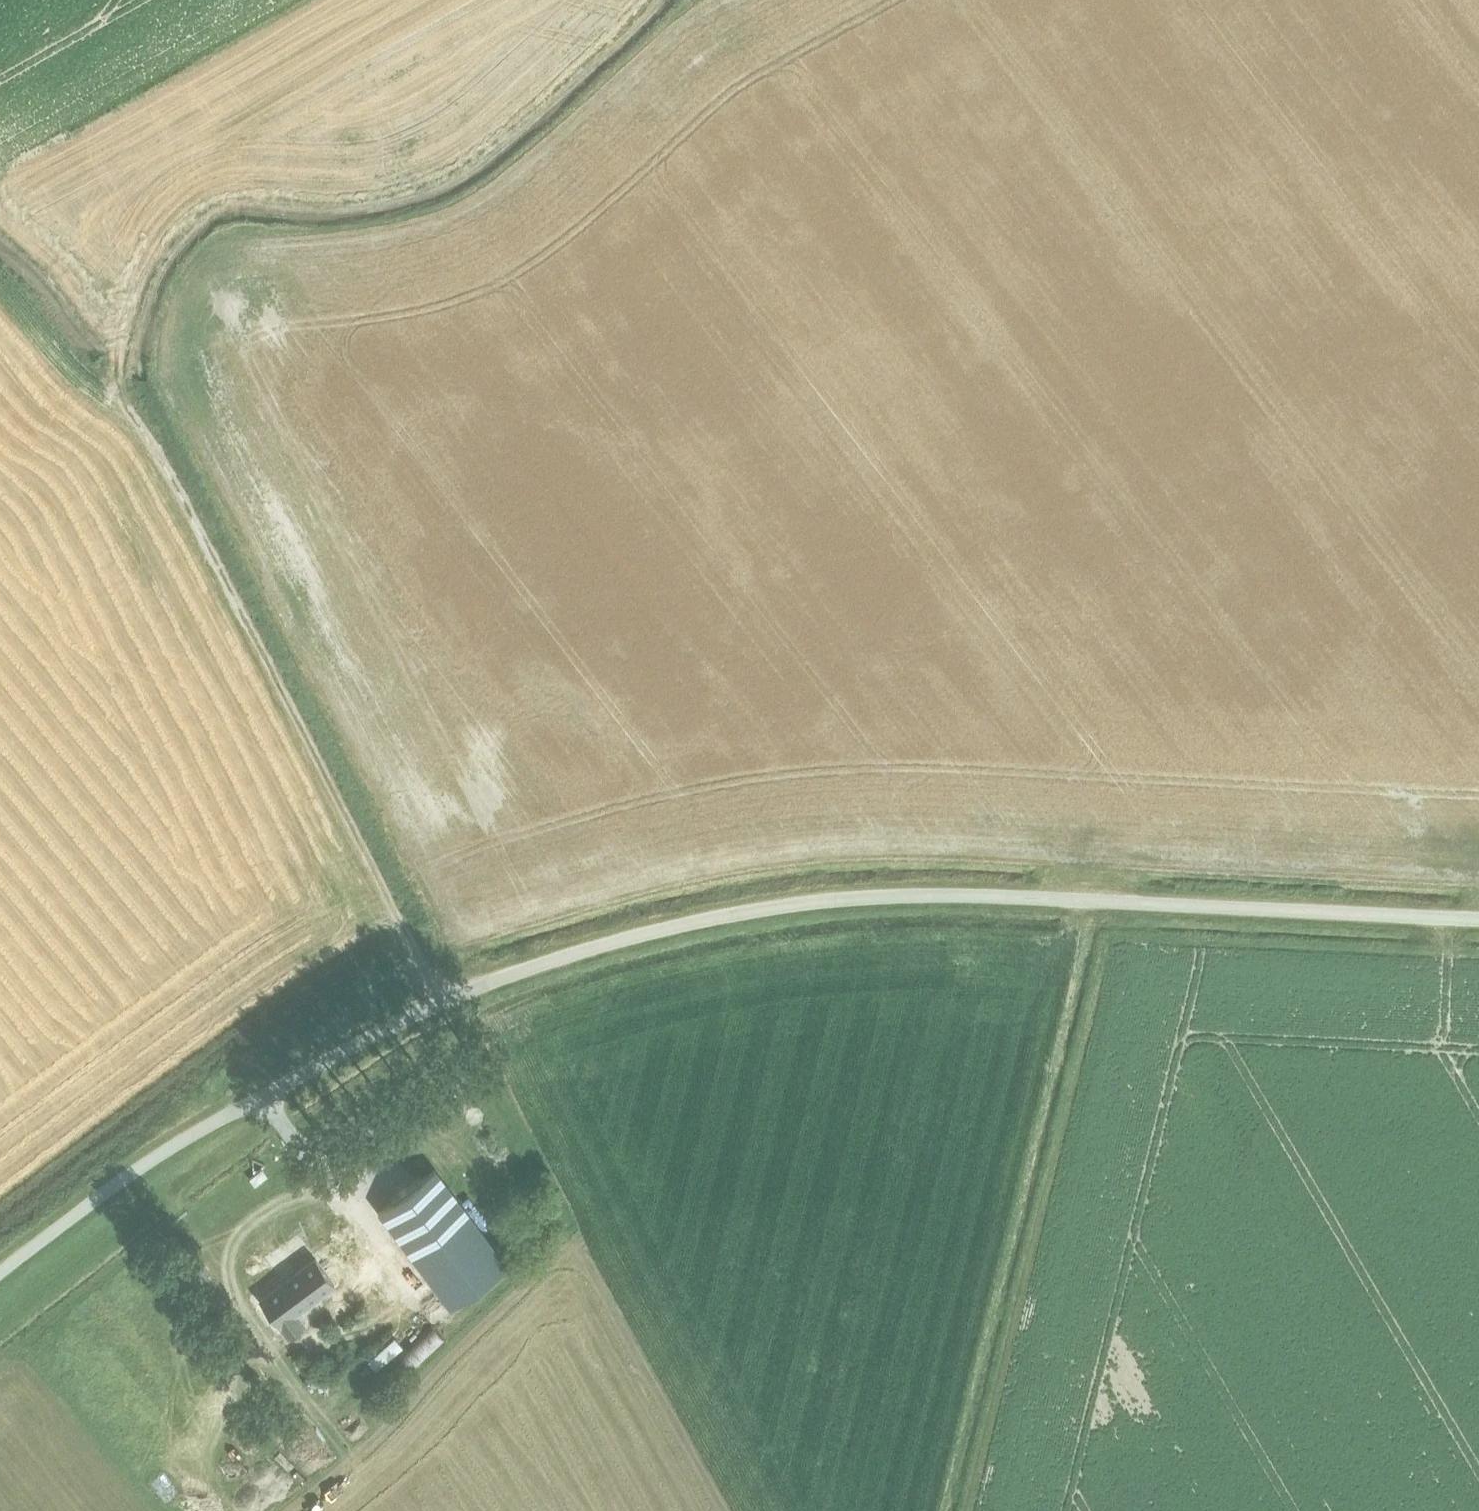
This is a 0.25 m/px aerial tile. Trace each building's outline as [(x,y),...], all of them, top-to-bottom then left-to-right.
[(433,1168),(377,1209),(453,1312),(511,1263),(433,1168)] [(329,1248),(257,1302),(286,1340),(307,1323),(297,1309),(342,1274),(329,1248)] [(398,1353),(412,1369),(445,1338),(430,1323),(398,1353)]
